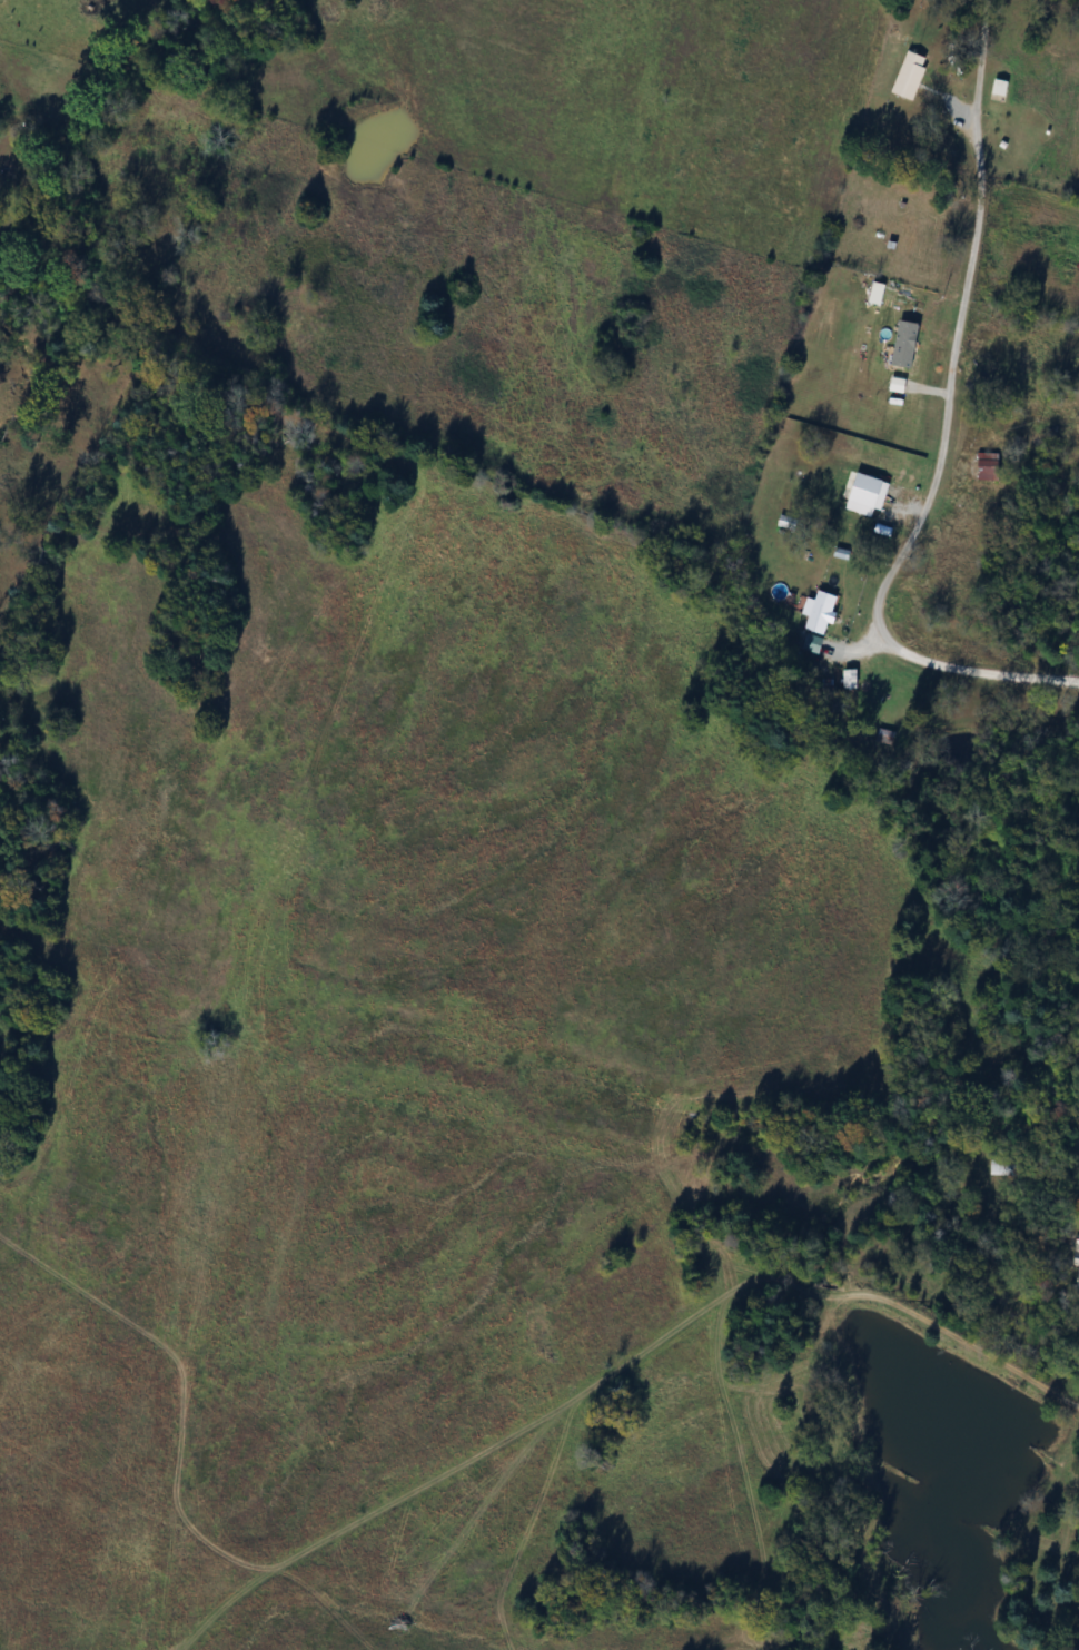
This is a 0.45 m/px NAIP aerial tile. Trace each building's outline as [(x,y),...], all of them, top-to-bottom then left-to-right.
[(907,50),(923,58),(920,66),(923,68),(910,100),(889,91),(907,50)] [(989,100),(1009,104),(1012,83),(993,80),(989,100)] [(977,481),(999,481),(999,453),(977,453),(977,481)] [(804,645),(826,652),(839,610),(817,603),(804,645)] [(845,688),(858,688),(858,671),(845,671),(845,688)] [(1022,1157),(987,1157),(987,1177),(1022,1177),(1022,1157)] [(1074,1233),(1070,1282),(1078,1283),(1078,1234),(1074,1233)]
